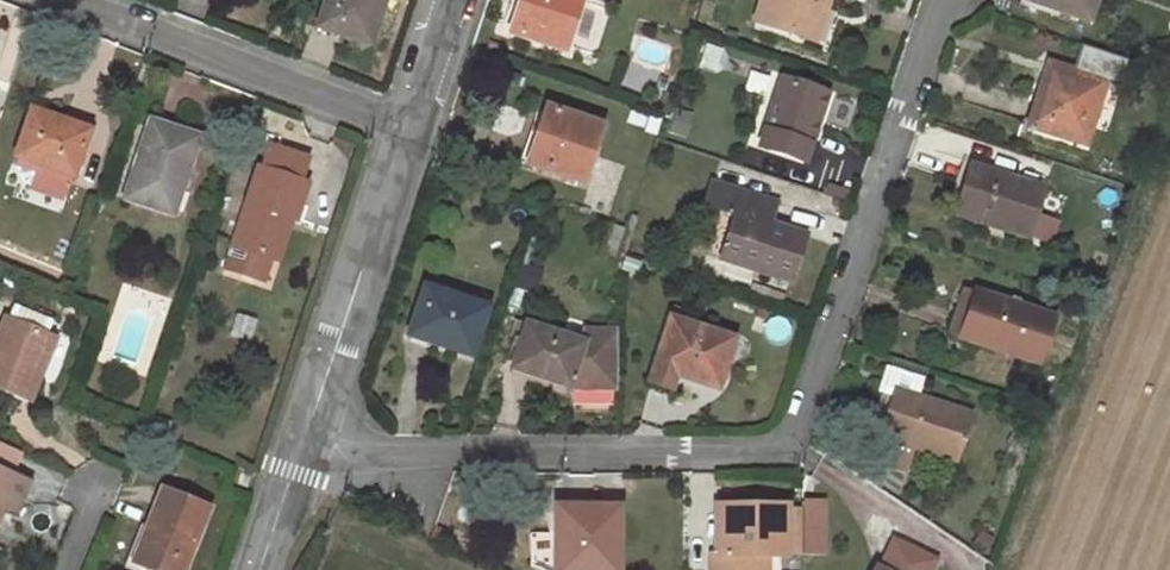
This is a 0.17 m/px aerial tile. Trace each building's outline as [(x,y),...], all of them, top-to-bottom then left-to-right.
[(320,27),(367,42),(381,0),(329,0),(320,27)] [(508,33),(564,51),(581,0),(519,0),(508,33)] [(757,22),(807,37),(815,14),(812,14),(816,5),(824,7),(826,0),(764,0),(757,22)] [(1030,2),(1096,24),(1104,0),(1031,0),(1030,2)] [(1048,62),(1027,129),(1087,148),(1109,81),(1048,62)] [(757,149),(807,166),(832,93),(782,76),(757,149)] [(547,108),(528,166),(581,183),(600,127),(547,108)] [(32,112),(16,157),(20,158),(17,166),(22,167),(31,186),(66,197),(87,133),(67,126),(67,124),(32,112)] [(152,123),(127,199),(169,213),(178,187),(182,188),(198,138),(152,123)] [(300,183),(306,161),(267,149),(260,170),(258,169),(234,246),(270,258),(283,216),(292,218),(295,219),(306,185),(300,183)] [(971,164),(955,215),(1026,236),(1042,187),(971,164)] [(788,175),(786,180),(834,195),(836,186),(815,180),(814,183),(788,175)] [(736,215),(722,258),(788,279),(802,235),(769,225),(750,219),(757,197),(713,184),(706,206),(736,215)] [(776,204),(757,197),(750,219),(769,225),(776,204)] [(278,260),(292,218),(283,216),(270,258),(278,260)] [(424,287),(410,332),(430,339),(429,343),(469,356),(486,308),(424,287)] [(947,333),(959,336),(974,293),(962,289),(947,333)] [(974,293),(959,336),(959,338),(1040,364),(1056,315),(1019,305),(1012,301),(974,290),(974,293)] [(1014,295),(1012,301),(1019,305),(1022,298),(1014,295)] [(0,336),(0,388),(30,400),(55,338),(7,319),(0,336)] [(670,319),(655,365),(673,371),(671,375),(716,389),(732,338),(670,319)] [(618,388),(617,331),(585,331),(582,342),(527,325),(522,342),(519,350),(512,370),(568,387),(618,388)] [(410,332),(408,336),(429,343),(430,339),(410,332)] [(513,349),(519,350),(522,342),(515,340),(513,349)] [(655,365),(654,369),(671,375),(673,371),(655,365)] [(894,390),(880,437),(954,461),(968,414),(894,390)] [(1,504),(13,476),(10,474),(19,452),(0,445),(0,506),(1,504)] [(27,481),(13,476),(1,504),(17,511),(27,481)] [(133,562),(152,569),(183,569),(210,508),(163,489),(133,562)] [(554,534),(554,569),(616,569),(616,508),(556,507),(556,534),(554,534)] [(720,507),(719,529),(728,529),(728,508),(720,507)] [(713,569),(765,569),(765,556),(784,556),(784,554),(783,509),(728,508),(728,529),(719,529),(719,550),(713,550),(713,569)] [(800,509),(783,509),(784,554),(800,554),(800,509)] [(540,569),(554,569),(554,534),(532,534),(532,566),(540,569)]
